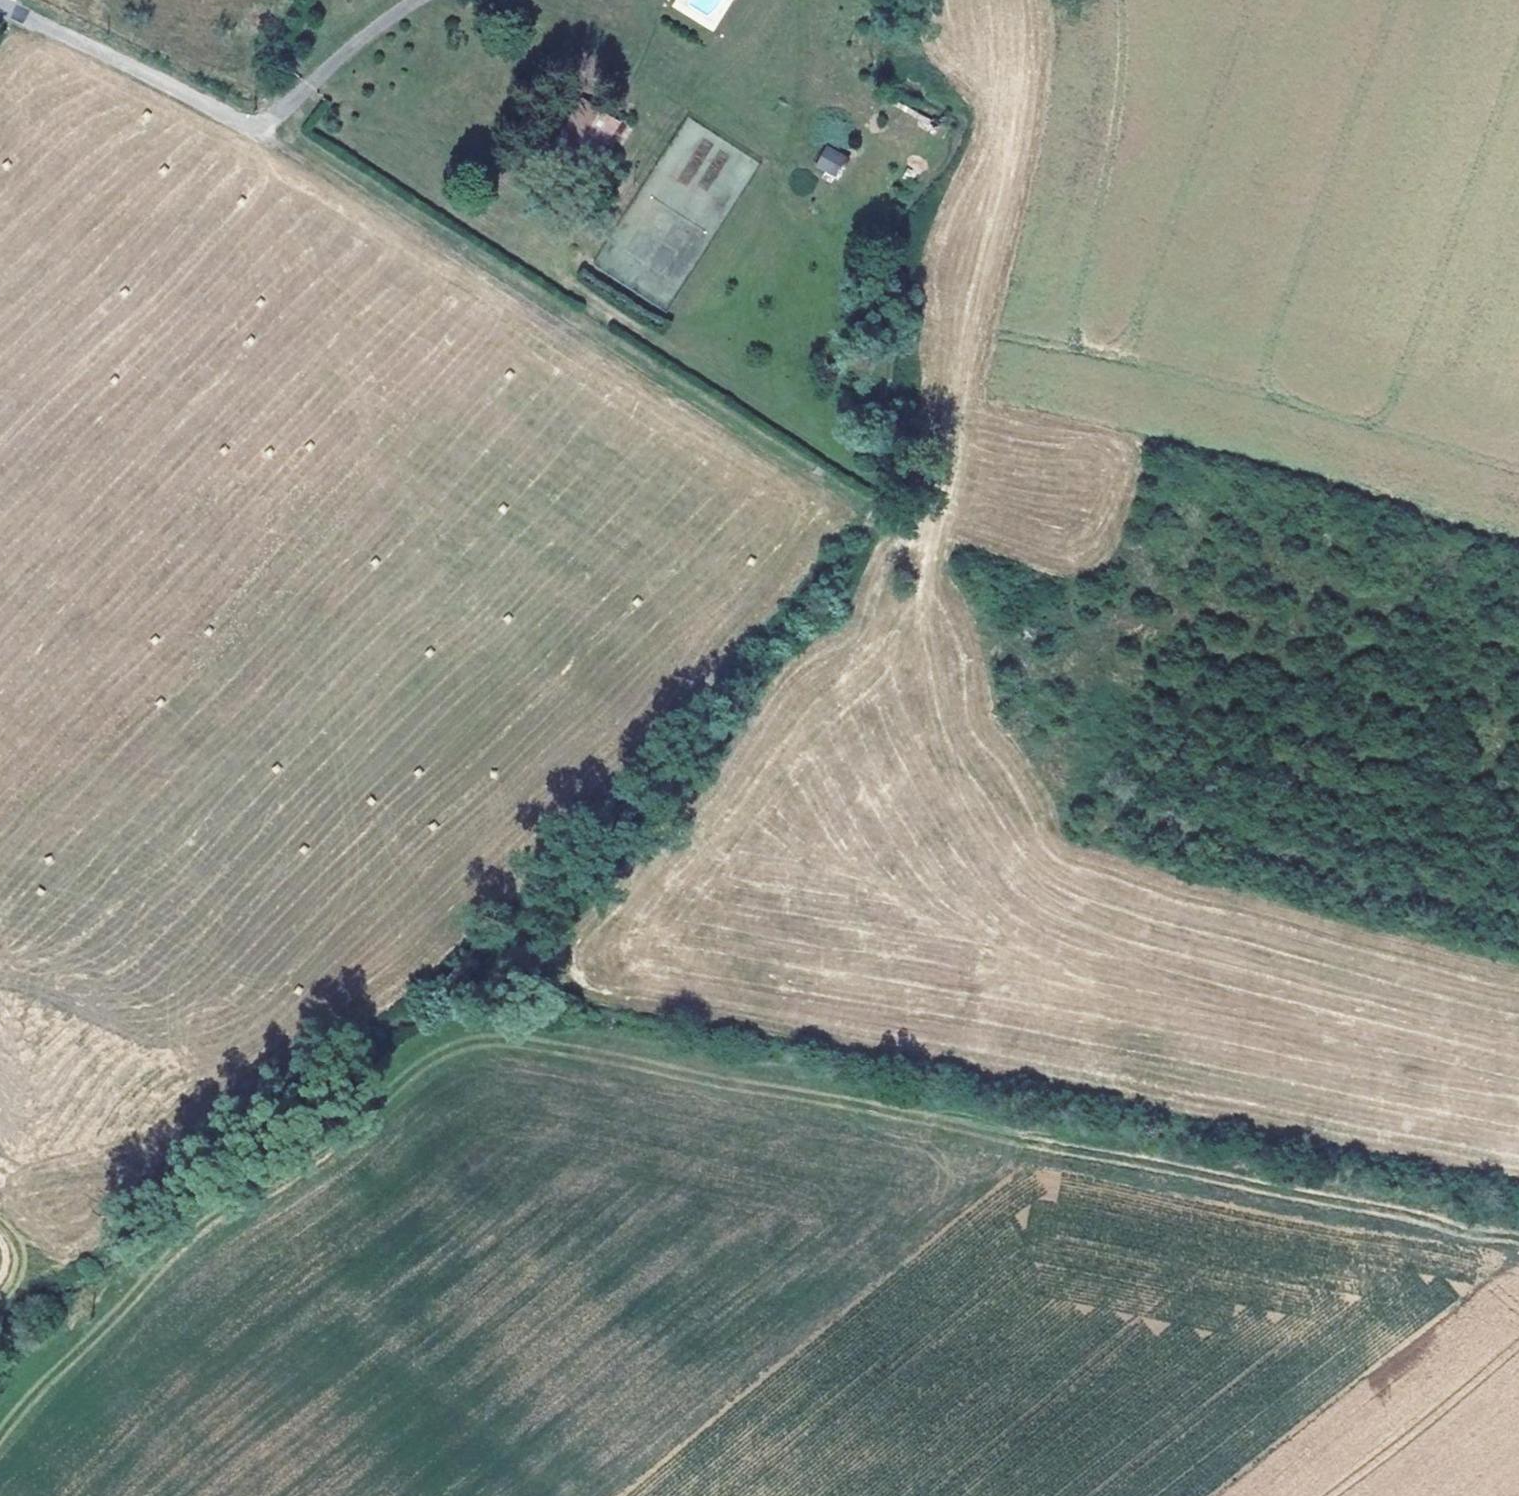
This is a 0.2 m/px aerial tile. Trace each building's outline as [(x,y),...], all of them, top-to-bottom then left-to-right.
[(617,121),(584,100),(556,146),(553,144),(547,155),(576,173),(586,171),(595,158),(598,161),(608,147),(603,144),(617,121)] [(849,159),(832,150),(823,167),(828,170),(824,177),(831,180),(835,173),(840,176),(849,159)]
